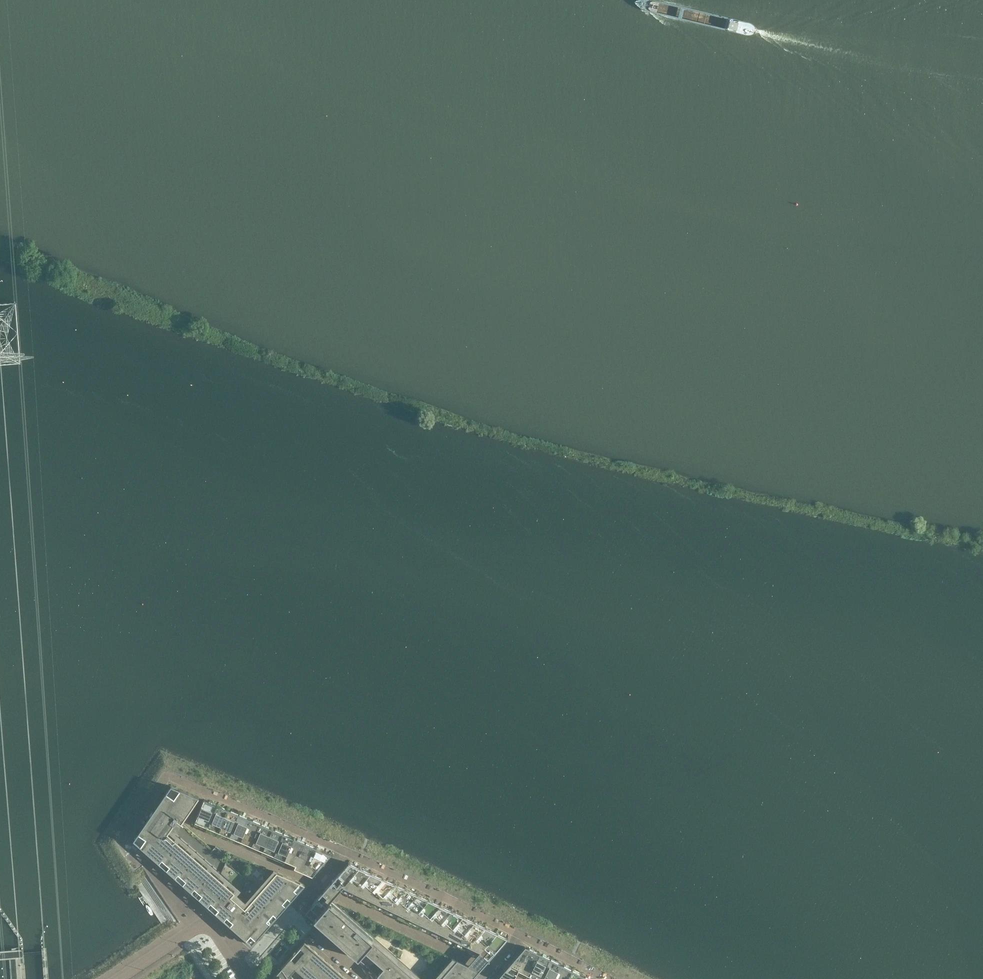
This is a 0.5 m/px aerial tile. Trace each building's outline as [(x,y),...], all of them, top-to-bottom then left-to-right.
[(251,945),(305,884),(276,871),(259,891),(182,823),(199,797),(171,786),(133,841),(251,945)] [(331,854),(204,799),(195,820),(296,863),(294,868),(312,876),(331,854)] [(363,951),(383,968),(377,975),(381,978),(416,978),(329,903),(336,894),(343,887),(479,951),(473,959),(467,965),(456,960),(439,978),(471,978),(479,970),(484,964),(507,938),(481,925),(455,912),(429,900),(402,887),(375,875),(348,862),(325,889),(323,891),(305,912),(357,958),(363,951)] [(304,942),(271,978),(347,978),(304,942)] [(519,968),(539,978),(589,978),(563,966),(525,946),(496,978),(513,978),(519,968)]
